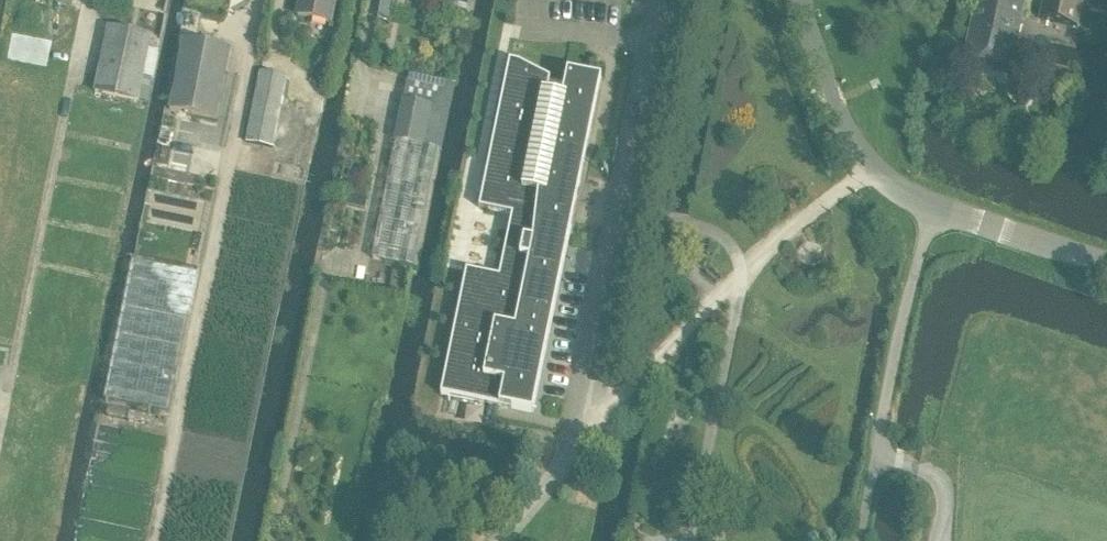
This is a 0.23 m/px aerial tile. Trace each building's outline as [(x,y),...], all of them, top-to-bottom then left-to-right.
[(296,16),(329,23),(334,0),(300,0),(296,16)] [(1009,70),(1024,0),(976,0),(963,60),(1009,70)] [(1082,0),(1046,0),(1042,18),(1076,26),(1082,0)] [(108,28),(95,92),(138,100),(148,102),(159,53),(148,50),(151,36),(108,28)] [(13,34),(8,59),(46,66),(50,41),(13,34)] [(182,41),(168,109),(215,118),(229,50),(182,41)] [(532,414),(549,328),(579,178),(600,80),(566,73),(564,85),(547,82),(548,79),(520,63),(508,60),(477,209),(510,215),(498,277),(465,270),(439,395),(532,414)] [(260,73),(246,142),(273,148),(286,78),(260,73)] [(437,149),(421,146),(426,119),(442,123),(447,97),(405,88),(370,257),(412,266),(437,149)] [(631,246),(642,248),(644,238),(633,236),(631,246)] [(199,276),(135,263),(133,263),(127,299),(106,402),(170,416),(199,276)] [(627,320),(616,318),(612,336),(623,338),(627,320)] [(127,411),(107,407),(105,416),(125,420),(127,411)] [(127,421),(153,426),(155,418),(129,413),(127,421)]
